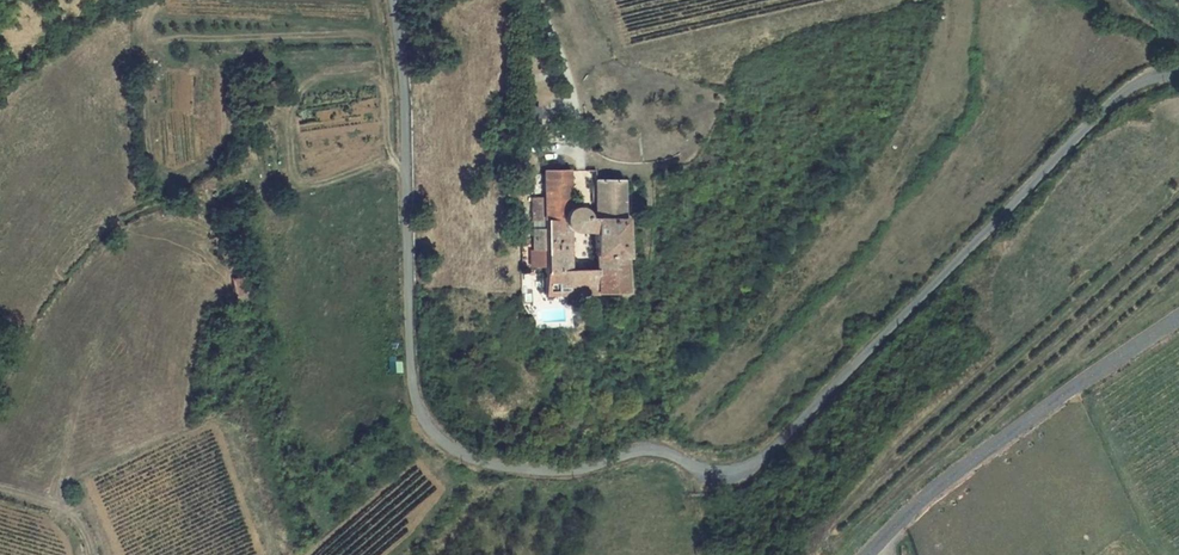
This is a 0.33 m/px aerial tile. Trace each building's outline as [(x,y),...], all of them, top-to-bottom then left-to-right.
[(539,167),(539,192),(539,214),(539,226),(527,226),(527,244),(540,244),(540,291),(562,291),(618,290),(618,178),(593,177),(594,211),(589,211),(589,204),(588,202),(587,200),(586,199),(583,197),(581,196),(579,195),(576,195),(574,195),(572,195),(569,196),(566,198),(566,167),(539,167)] [(526,214),(539,214),(539,192),(526,192),(526,214)]
